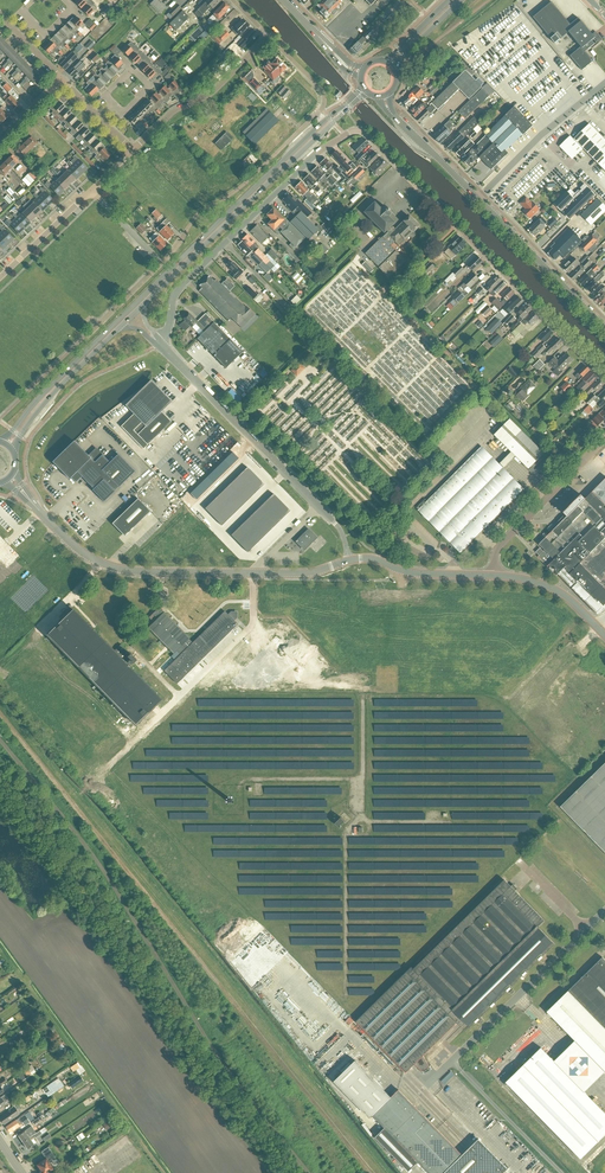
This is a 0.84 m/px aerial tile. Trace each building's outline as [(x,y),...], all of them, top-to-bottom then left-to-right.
[(9,0),(8,0),(2,0),(4,2),(1,4),(4,7),(3,8),(8,12),(12,9),(11,8),(14,6),(8,1),(9,0)] [(9,0),(8,1),(14,6),(16,8),(20,4),(19,4),(21,3),(18,0),(9,0)] [(91,0),(89,0),(74,0),(76,2),(75,3),(81,9),(82,8),(83,9),(91,0)] [(95,4),(91,0),(83,9),(84,10),(83,11),(88,17),(97,8),(94,5),(95,4)] [(166,8),(159,0),(154,0),(150,4),(160,14),(166,8)] [(205,2),(206,2),(198,11),(195,14),(200,19),(203,16),(203,15),(211,7),(213,10),(218,5),(218,4),(222,0),(207,0),(205,2)] [(342,2),(340,0),(325,0),(320,5),(325,11),(324,12),(324,13),(326,15),(327,16),(328,15),(328,16),(331,12),(333,14),(337,10),(335,8),(342,2)] [(552,2),(533,17),(555,44),(568,33),(580,48),(570,56),(582,71),(593,61),(586,52),(594,44),(592,41),(595,38),(593,35),(579,18),(571,25),(552,2)] [(225,12),(229,7),(225,3),(206,22),(209,26),(217,18),(218,20),(226,12),(225,12)] [(177,4),(168,13),(173,17),(182,9),(177,4)] [(108,6),(101,14),(105,18),(112,10),(108,6)] [(176,31),(189,18),(183,11),(169,24),(176,31)] [(85,26),(76,17),(73,19),(72,18),(69,22),(77,30),(80,27),(82,29),(85,26)] [(239,36),(249,26),(242,20),(239,24),(238,23),(232,29),(239,36)] [(82,35),(77,30),(69,22),(62,28),(71,37),(74,34),(76,36),(77,34),(80,37),(82,35)] [(71,37),(62,28),(56,34),(64,43),(68,40),(70,42),(71,40),(74,43),(76,42),(71,37)] [(199,37),(203,33),(198,28),(193,33),(199,38),(199,37)] [(251,38),(256,33),(251,28),(246,33),(245,32),(241,36),(244,39),(238,45),(242,49),(252,39),(251,38)] [(349,49),(355,55),(363,47),(361,45),(368,38),(368,39),(374,33),(370,28),(349,49)] [(202,41),(209,34),(206,31),(203,33),(199,37),(202,41)] [(223,41),(229,35),(225,31),(219,37),(223,41)] [(211,35),(219,44),(222,41),(214,32),(211,35)] [(69,48),(64,43),(56,34),(49,41),(50,42),(58,49),(61,46),(63,48),(65,47),(68,50),(69,48)] [(8,46),(4,41),(0,45),(0,49),(0,50),(0,54),(8,46)] [(95,44),(91,41),(86,47),(89,50),(95,44)] [(58,49),(50,42),(44,49),(49,54),(49,53),(51,56),(55,52),(57,54),(58,53),(61,56),(63,54),(58,49)] [(134,46),(131,43),(122,51),(128,56),(129,55),(130,56),(138,48),(135,45),(134,46)] [(8,46),(0,54),(1,55),(2,56),(4,54),(7,56),(13,50),(8,46)] [(140,49),(138,48),(130,56),(131,57),(130,59),(135,64),(136,63),(138,65),(147,57),(142,52),(141,53),(139,50),(140,49)] [(9,63),(17,55),(13,50),(7,56),(9,59),(7,61),(7,62),(9,63)] [(192,50),(184,58),(188,63),(197,54),(192,50)] [(156,59),(159,56),(154,51),(151,54),(153,56),(156,59)] [(231,60),(237,55),(234,51),(228,57),(231,60)] [(72,61),(76,57),(75,56),(73,53),(61,65),(64,69),(69,64),(70,64),(70,65),(73,62),(72,61)] [(93,63),(100,57),(95,53),(89,59),(93,63)] [(15,65),(21,59),(17,55),(9,63),(10,64),(10,65),(13,62),(15,65)] [(113,61),(110,64),(118,72),(122,69),(121,68),(124,65),(114,55),(111,59),(113,61)] [(80,61),(69,73),(72,77),(77,72),(78,73),(81,70),(85,66),(83,63),(88,58),(86,56),(80,61)] [(151,61),(147,57),(138,65),(141,68),(140,69),(145,74),(153,65),(150,62),(151,61)] [(17,72),(26,64),(21,59),(15,65),(18,67),(15,70),(16,71),(17,72)] [(118,72),(110,64),(105,59),(103,60),(106,63),(105,65),(107,67),(104,70),(112,78),(118,72)] [(277,77),(286,68),(277,59),(271,64),(271,65),(269,63),(268,62),(263,68),(264,68),(266,70),(265,71),(274,80),(272,82),(274,85),(280,79),(277,77)] [(470,66),(464,60),(461,63),(464,66),(467,69),(470,66)] [(24,74),(30,68),(26,64),(17,72),(18,73),(19,74),(22,71),(24,74)] [(112,78),(104,70),(99,65),(97,67),(100,70),(98,71),(100,73),(97,76),(106,85),(112,78)] [(156,69),(153,65),(145,74),(150,79),(151,78),(154,81),(162,72),(157,68),(156,69)] [(183,69),(188,75),(191,72),(186,66),(183,69)] [(26,81),(34,73),(30,68),(24,74),(26,76),(24,79),(25,80),(26,81)] [(467,70),(466,71),(432,104),(433,104),(437,108),(439,110),(460,89),(470,99),(483,87),(482,86),(484,84),(479,78),(477,81),(467,70)] [(106,85),(97,76),(92,71),(91,73),(94,76),(92,77),(94,79),(91,82),(98,90),(99,91),(106,85)] [(39,77),(34,73),(26,81),(27,82),(28,83),(30,80),(33,83),(39,77)] [(91,97),(98,90),(91,82),(86,77),(84,79),(87,82),(86,84),(88,86),(84,89),(87,91),(86,92),(91,97)] [(256,92),(261,86),(253,78),(247,83),(256,92)] [(170,87),(168,89),(173,95),(176,98),(180,94),(179,93),(182,89),(174,81),(169,86),(170,87)] [(31,85),(28,83),(27,82),(25,85),(22,87),(25,91),(31,85)] [(431,90),(437,85),(434,82),(428,88),(431,90)] [(9,93),(12,90),(6,84),(3,87),(9,93)] [(437,84),(437,85),(429,92),(432,96),(440,87),(437,84)] [(285,99),(291,93),(283,85),(277,91),(281,95),(280,95),(285,99)] [(173,95),(168,89),(165,86),(159,92),(160,93),(158,95),(164,102),(166,104),(171,99),(170,98),(173,95)] [(419,99),(425,93),(419,87),(412,94),(411,93),(401,103),(408,109),(413,104),(414,104),(418,100),(417,99),(418,98),(419,99)] [(466,119),(490,96),(482,89),(459,112),(466,119)] [(164,102),(158,95),(156,93),(150,98),(151,99),(149,101),(158,110),(162,106),(161,105),(164,102)] [(9,98),(6,95),(3,98),(6,101),(5,102),(13,110),(19,105),(11,97),(9,98)] [(56,115),(65,107),(58,100),(50,109),(53,112),(51,114),(54,117),(56,115)] [(161,113),(158,110),(149,101),(148,100),(146,103),(145,102),(141,106),(142,107),(149,114),(153,111),(155,113),(156,112),(159,115),(161,113)] [(416,118),(428,106),(425,103),(423,105),(419,102),(416,105),(416,107),(412,111),(414,112),(412,114),(416,118)] [(428,118),(437,108),(433,104),(431,105),(431,106),(417,119),(421,123),(427,117),(428,118)] [(63,122),(71,113),(65,107),(56,115),(59,118),(57,120),(61,124),(63,122)] [(154,119),(149,114),(142,107),(140,109),(139,108),(134,112),(135,114),(143,121),(146,117),(148,119),(150,118),(153,121),(154,119)] [(515,107),(500,121),(518,140),(523,134),(524,135),(533,126),(515,107)] [(255,145),(279,121),(267,109),(243,133),(255,145)] [(69,128),(77,119),(71,113),(63,122),(66,125),(64,127),(67,130),(69,128)] [(143,121),(135,114),(133,115),(132,114),(128,119),(129,120),(134,125),(136,127),(140,124),(142,126),(143,124),(146,127),(148,126),(143,121)] [(474,130),(480,123),(474,117),(446,145),(451,150),(464,138),(465,139),(468,135),(474,130)] [(84,126),(77,119),(69,128),(72,131),(70,133),(73,136),(84,126)] [(451,132),(457,126),(451,120),(434,137),(441,144),(452,133),(451,132)] [(518,140),(500,121),(485,135),(486,136),(491,142),(503,154),(506,151),(518,140)] [(589,124),(574,140),(570,136),(560,147),(572,160),(583,149),(599,165),(604,159),(604,140),(589,124)] [(84,143),(92,135),(86,128),(76,139),(79,142),(81,140),(84,143)] [(477,134),(474,130),(468,135),(472,139),(478,134),(477,134)] [(226,131),(213,143),(220,151),(233,139),(226,131)] [(90,149),(99,141),(92,135),(84,143),(82,145),(85,148),(87,146),(90,149)] [(477,155),(491,142),(486,136),(477,145),(478,145),(470,152),(475,158),(478,155),(477,155)] [(30,151),(37,143),(32,137),(24,145),(30,151)] [(468,138),(455,152),(455,153),(457,155),(458,155),(460,157),(463,154),(464,154),(469,149),(474,144),(468,138)] [(355,145),(352,147),(358,153),(368,143),(364,140),(363,141),(361,139),(355,145)] [(104,148),(104,149),(105,148),(99,141),(90,149),(88,151),(91,155),(93,153),(96,156),(104,148)] [(503,154),(491,142),(477,155),(478,155),(492,170),(509,154),(506,151),(503,154)] [(22,158),(30,151),(24,145),(16,152),(22,158)] [(111,155),(104,149),(104,148),(96,156),(94,158),(97,161),(100,159),(103,162),(105,160),(106,160),(111,155)] [(336,151),(331,156),(343,168),(341,169),(342,170),(345,173),(347,171),(347,172),(351,168),(353,171),(356,168),(352,163),(349,166),(344,161),(346,159),(340,153),(339,154),(336,151)] [(361,151),(356,157),(358,160),(364,154),(361,151)] [(476,159),(475,158),(470,152),(468,155),(463,160),(468,165),(472,162),(473,163),(476,159)] [(360,162),(359,162),(360,163),(363,165),(363,166),(365,168),(367,168),(369,165),(378,156),(378,155),(376,153),(375,153),(374,153),(370,157),(369,157),(365,161),(364,160),(361,162),(360,162)] [(247,170),(257,160),(251,154),(241,163),(247,170)] [(364,154),(358,160),(360,162),(361,162),(364,160),(367,157),(364,154)] [(77,161),(73,165),(81,174),(88,168),(79,159),(75,155),(73,157),(77,161)] [(13,156),(5,163),(10,169),(18,161),(13,156)] [(330,168),(332,165),(332,164),(331,163),(330,163),(326,158),(325,159),(324,159),(323,160),(322,161),(320,164),(331,175),(334,172),(330,168)] [(383,169),(388,165),(381,158),(377,163),(376,162),(369,169),(377,176),(384,170),(383,169)] [(81,174),(73,165),(69,161),(67,163),(71,167),(66,171),(67,172),(75,179),(75,180),(81,174)] [(5,163),(0,168),(0,174),(3,177),(10,169),(5,163)] [(337,166),(333,169),(338,174),(342,171),(337,166)] [(328,181),(326,179),(323,176),(324,175),(324,174),(322,172),(321,171),(317,167),(314,169),(311,171),(312,171),(311,172),(319,180),(320,179),(325,184),(328,181)] [(360,168),(348,180),(355,186),(360,181),(365,176),(362,174),(363,173),(364,172),(360,168)] [(32,171),(28,174),(34,180),(37,177),(32,171)] [(75,179),(67,172),(64,175),(60,171),(58,173),(69,184),(75,179)] [(69,184),(58,173),(56,174),(60,178),(57,182),(64,189),(69,184)] [(317,192),(320,190),(317,186),(316,187),(314,184),(316,182),(315,181),(314,179),(313,179),(309,175),(308,176),(307,176),(306,177),(306,178),(303,180),(308,185),(310,188),(311,188),(315,192),(316,191),(317,192)] [(330,175),(326,179),(328,181),(333,185),(337,182),(330,175)] [(65,190),(64,189),(57,182),(56,181),(52,185),(48,181),(46,183),(50,187),(58,196),(65,190)] [(313,205),(318,200),(312,194),(311,195),(307,191),(308,190),(305,187),(301,183),(298,185),(297,185),(296,187),(295,188),(299,192),(299,193),(301,195),(302,196),(304,195),(308,199),(307,200),(312,205),(313,205)] [(570,220),(595,195),(585,185),(581,188),(582,189),(580,192),(578,191),(575,194),(571,189),(568,192),(567,191),(554,204),(570,220)] [(25,190),(22,186),(16,192),(20,195),(25,190)] [(43,193),(39,197),(48,206),(54,201),(45,191),(45,192),(41,188),(39,189),(43,193)] [(48,206),(39,197),(35,193),(33,195),(37,199),(33,203),(33,204),(41,212),(42,212),(48,206)] [(289,193),(285,197),(289,202),(290,202),(292,204),(294,202),(299,208),(298,209),(301,211),(305,207),(301,203),(297,199),(296,200),(289,193)] [(289,202),(285,197),(282,200),(286,205),(285,206),(292,213),(295,209),(299,213),(301,211),(298,209),(299,208),(294,202),(292,204),(290,202),(289,202)] [(532,203),(526,197),(520,203),(526,209),(523,212),(530,219),(540,209),(533,202),(532,203)] [(597,199),(581,216),(591,226),(604,212),(604,207),(597,199)] [(390,226),(394,223),(388,217),(391,213),(384,205),(380,209),(374,202),(364,213),(384,233),(386,230),(388,232),(392,228),(390,226)] [(41,212),(33,204),(30,207),(26,203),(24,205),(36,217),(41,212)] [(36,217),(24,205),(23,207),(26,211),(23,214),(30,222),(36,217)] [(321,216),(326,211),(321,206),(316,211),(321,216)] [(311,213),(305,207),(301,211),(307,218),(311,213)] [(157,220),(162,215),(156,209),(151,214),(157,220)] [(293,250),(305,238),(285,218),(284,219),(273,209),(267,215),(272,220),(268,224),(278,235),(280,232),(291,243),(289,245),(293,250)] [(307,218),(301,211),(299,213),(290,222),(308,240),(318,230),(316,227),(306,218),(307,218)] [(30,222),(23,214),(22,213),(18,217),(14,213),(12,215),(16,219),(25,228),(31,222),(30,222)] [(546,218),(543,215),(539,219),(539,220),(528,231),(534,237),(539,232),(540,233),(546,226),(542,222),(546,218)] [(419,226),(409,216),(394,230),(392,228),(388,232),(382,237),(365,254),(379,268),(378,268),(389,278),(406,261),(396,251),(391,246),(395,242),(398,246),(409,235),(411,237),(413,237),(415,235),(415,234),(413,232),(419,226)] [(551,228),(558,221),(555,217),(547,225),(551,228)] [(25,228),(16,219),(12,223),(8,219),(6,221),(10,225),(19,234),(25,228)] [(162,222),(159,225),(170,237),(173,234),(166,226),(165,226),(162,222)] [(147,230),(141,224),(136,229),(142,235),(147,230)] [(170,237),(159,225),(156,228),(159,232),(167,240),(170,237)] [(0,234),(0,237),(8,245),(14,239),(5,230),(1,226),(0,227),(0,229),(3,232),(0,234)] [(267,239),(269,237),(263,230),(262,231),(257,226),(250,232),(262,244),(264,245),(266,245),(268,244),(269,242),(269,240),(267,239)] [(563,259),(582,241),(570,227),(554,242),(555,244),(552,247),(553,249),(548,253),(555,261),(560,256),(563,259)] [(166,244),(159,236),(159,237),(155,233),(152,236),(163,248),(166,244)] [(597,240),(600,237),(595,233),(593,235),(592,235),(580,248),(585,253),(588,249),(592,253),(597,248),(594,244),(598,240),(597,240)] [(253,250),(252,251),(263,261),(266,264),(271,270),(277,264),(267,254),(265,256),(258,249),(257,249),(255,247),(257,244),(255,242),(248,235),(242,240),(253,250)] [(163,248),(152,236),(149,239),(152,243),(160,251),(163,248)] [(463,247),(466,243),(461,238),(456,242),(455,241),(449,247),(457,255),(464,247),(463,247)] [(247,256),(250,260),(252,259),(258,265),(263,261),(252,251),(242,242),(240,242),(238,244),(238,245),(241,249),(242,249),(243,250),(242,251),(247,256)] [(323,255),(328,250),(320,243),(316,248),(323,255)] [(274,260),(278,256),(271,249),(268,253),(274,260)] [(474,271),(483,262),(478,256),(468,265),(474,271)] [(576,269),(580,264),(573,257),(563,267),(569,273),(575,267),(576,269)] [(585,269),(591,263),(588,259),(570,276),(574,280),(579,276),(579,277),(585,271),(583,270),(585,268),(585,269)] [(243,273),(234,263),(233,264),(230,261),(229,262),(228,262),(227,263),(227,264),(226,264),(230,267),(229,268),(233,272),(230,275),(236,280),(243,273)] [(373,270),(365,262),(362,265),(370,273),(373,270)] [(426,273),(427,274),(434,267),(430,262),(418,274),(422,277),(426,273)] [(266,264),(261,268),(267,274),(271,270),(266,264)] [(360,265),(359,266),(367,274),(368,273),(360,265)] [(579,281),(584,286),(587,282),(588,283),(592,279),(597,274),(595,272),(599,268),(596,265),(592,269),(579,281)] [(456,275),(457,276),(464,269),(461,266),(454,273),(454,272),(445,281),(447,283),(456,275)] [(599,281),(604,275),(601,272),(586,287),(592,293),(600,285),(597,282),(599,281)] [(296,273),(291,278),(297,283),(301,278),(296,273)] [(464,290),(468,286),(470,288),(474,283),(478,278),(474,274),(461,287),(464,290)] [(241,328),(255,315),(246,306),(245,308),(221,284),(221,285),(216,280),(214,282),(209,276),(199,286),(202,289),(199,291),(228,321),(228,322),(232,318),(241,328)] [(490,293),(502,280),(498,276),(493,280),(492,279),(488,284),(489,286),(486,289),(490,293)] [(494,297),(506,284),(502,280),(490,293),(494,297)] [(249,287),(245,291),(253,299),(257,295),(249,287)] [(479,296),(485,290),(482,287),(476,293),(479,296)] [(604,302),(604,287),(603,289),(602,289),(598,292),(600,294),(594,300),(597,303),(597,302),(601,306),(604,302)] [(509,298),(514,293),(512,292),(513,291),(511,289),(511,290),(509,288),(505,292),(505,291),(501,295),(505,299),(500,303),(496,299),(492,303),(499,310),(507,301),(510,298),(509,298)] [(465,297),(460,291),(453,297),(454,298),(450,303),(454,307),(465,297)] [(289,301),(293,306),(300,300),(295,295),(289,301)] [(512,309),(521,300),(517,296),(508,304),(509,304),(508,305),(507,304),(503,309),(508,314),(512,310),(512,309)] [(483,310),(488,305),(485,302),(480,307),(483,310)] [(517,320),(520,323),(523,320),(523,319),(528,315),(527,314),(531,310),(527,305),(523,308),(522,308),(517,313),(520,316),(519,319),(517,320)] [(485,317),(492,310),(488,306),(481,312),(485,317)] [(425,309),(419,314),(423,318),(429,313),(425,309)] [(536,321),(539,317),(533,311),(529,316),(528,315),(524,319),(525,320),(522,323),(525,325),(528,322),(532,326),(537,321),(536,321)] [(203,332),(214,322),(205,314),(197,322),(189,313),(183,319),(185,321),(181,325),(181,327),(185,331),(190,326),(191,328),(195,324),(203,332)] [(517,319),(513,315),(505,322),(506,323),(503,325),(507,329),(517,319)] [(479,328),(484,324),(480,320),(476,325),(479,328)] [(242,352),(214,322),(197,339),(225,368),(242,352)] [(497,328),(492,322),(486,329),(491,334),(497,328)] [(521,334),(526,328),(521,324),(512,333),(516,338),(521,333),(521,334)] [(550,336),(553,333),(548,328),(544,333),(543,332),(538,337),(544,343),(551,337),(550,336)] [(490,343),(494,348),(503,339),(499,335),(490,343)] [(558,346),(562,342),(561,341),(561,340),(560,339),(559,339),(558,338),(553,343),(552,342),(549,345),(550,346),(544,351),(548,354),(553,349),(555,351),(558,347),(558,346)] [(536,359),(546,348),(542,344),(537,349),(537,350),(532,355),(536,359)] [(554,358),(549,363),(555,370),(553,372),(558,377),(563,372),(562,370),(573,360),(566,354),(563,358),(562,357),(558,361),(554,358)] [(476,366),(479,363),(473,358),(470,361),(476,366)] [(538,372),(545,365),(540,360),(533,367),(538,372)] [(291,371),(297,376),(304,369),(299,363),(291,371)] [(583,377),(590,370),(589,370),(589,369),(588,368),(587,367),(585,366),(578,372),(579,373),(575,376),(578,379),(582,376),(583,377)] [(261,368),(253,376),(259,382),(267,374),(261,368)] [(594,381),(597,377),(591,371),(582,380),(584,381),(577,387),(583,393),(594,381)] [(594,383),(586,392),(589,395),(594,389),(598,393),(602,388),(602,387),(604,384),(599,379),(595,384),(594,383)] [(150,381),(125,406),(134,414),(121,427),(143,449),(147,445),(171,422),(161,412),(171,402),(150,381)] [(528,392),(535,385),(531,381),(524,388),(528,392)] [(563,397),(572,388),(566,382),(561,388),(563,389),(559,393),(563,397)] [(594,400),(597,404),(601,408),(604,404),(604,390),(599,396),(594,400)] [(589,405),(597,397),(593,394),(585,401),(589,405)] [(562,407),(567,402),(564,398),(558,404),(562,407)] [(574,404),(567,410),(571,414),(577,407),(574,404)] [(588,415),(594,409),(589,405),(584,410),(588,415)] [(599,414),(592,421),(598,426),(604,419),(599,414)] [(531,467),(545,453),(522,430),(514,423),(510,419),(496,433),(499,437),(504,442),(506,441),(509,443),(508,444),(531,467)] [(74,441),(53,461),(52,462),(53,463),(69,479),(71,478),(76,483),(81,477),(93,489),(92,490),(103,502),(114,491),(118,487),(118,488),(135,471),(118,454),(109,462),(102,455),(97,450),(90,458),(88,456),(74,441)] [(461,553),(524,489),(503,467),(504,466),(501,463),(500,464),(482,447),(456,473),(428,501),(425,499),(417,508),(419,510),(443,535),(442,536),(456,551),(457,549),(461,553)] [(239,459),(232,452),(228,456),(235,463),(239,459)] [(235,463),(228,456),(224,460),(230,467),(235,463)] [(230,467),(224,460),(220,464),(226,471),(230,467)] [(226,471),(220,464),(215,468),(222,475),(226,471)] [(222,475),(215,468),(211,473),(218,479),(222,475)] [(248,468),(240,476),(248,485),(257,477),(248,468)] [(218,479),(211,473),(207,477),(213,484),(218,479)] [(240,476),(236,481),(244,489),(248,485),(240,476)] [(213,484),(207,477),(203,481),(209,488),(213,484)] [(257,477),(248,485),(256,493),(265,485),(257,477)] [(548,536),(545,534),(543,536),(546,538),(539,544),(545,550),(544,551),(541,549),(535,554),(557,576),(558,574),(598,615),(604,613),(604,612),(604,589),(604,588),(604,587),(604,479),(585,499),(581,495),(564,513),(567,516),(555,529),(548,536)] [(209,488),(203,481),(198,485),(205,492),(209,488)] [(236,481),(231,485),(240,493),(244,489),(236,481)] [(205,492),(198,485),(194,489),(201,496),(205,492)] [(231,485),(227,489),(235,497),(240,493),(231,485)] [(248,485),(244,489),(252,498),(256,493),(248,485)] [(201,496),(194,489),(190,493),(196,500),(201,496)] [(227,489),(223,493),(231,501),(235,497),(227,489)] [(244,489),(240,493),(248,502),(252,498),(244,489)] [(223,493),(219,497),(227,506),(231,501),(223,493)] [(240,493),(235,497),(244,506),(248,502),(240,493)] [(273,494),(265,502),(273,510),(281,502),(273,494)] [(219,497),(214,501),(223,510),(227,506),(219,497)] [(235,497),(231,501),(239,510),(244,506),(235,497)] [(124,537),(150,511),(138,499),(112,524),(122,534),(124,537)] [(214,501),(206,510),(214,518),(223,510),(214,501)] [(231,501),(227,506),(235,514),(239,510),(231,501)] [(265,502),(260,506),(269,514),(273,510),(265,502)] [(281,502),(273,510),(281,519),(290,510),(281,502)] [(227,506),(223,510),(231,518),(235,514),(227,506)] [(260,506),(256,510),(264,519),(269,514),(260,506)] [(223,510),(214,518),(222,527),(231,518),(223,510)] [(256,510),(252,514),(260,523),(264,519),(256,510)] [(273,510),(269,514),(277,523),(281,519),(273,510)] [(252,514),(248,518),(256,527),(260,523),(252,514)] [(269,514),(264,519),(273,527),(277,523),(269,514)] [(248,518),(243,523),(252,531),(256,527),(248,518)] [(264,519),(260,523),(268,531),(273,527),(264,519)] [(243,523),(239,527),(248,535),(252,531),(243,523)] [(260,523),(256,527),(264,535),(268,531),(260,523)] [(239,527),(231,535),(239,544),(248,535),(239,527)] [(256,527),(252,531),(260,540),(264,535),(256,527)] [(295,542),(303,551),(317,538),(308,529),(295,542)] [(252,531),(248,535),(256,544),(260,540),(252,531)] [(248,535),(239,544),(247,552),(256,544),(248,535)] [(11,573),(13,575),(21,568),(13,560),(5,567),(0,561),(0,583),(11,573)] [(236,616),(236,612),(231,612),(228,615),(225,611),(193,643),(189,639),(189,638),(164,613),(159,608),(152,614),(149,618),(154,623),(148,628),(149,628),(174,654),(177,651),(181,654),(165,671),(177,683),(237,624),(232,619),(231,620),(230,619),(231,618),(230,617),(232,616),(236,616)] [(155,706),(161,700),(144,682),(145,681),(142,677),(141,679),(129,667),(133,663),(134,664),(137,660),(130,654),(121,644),(114,651),(93,630),(94,629),(91,625),(90,627),(73,609),(66,616),(65,614),(61,618),(63,619),(47,635),(135,725),(151,709),(153,711),(156,707),(155,706)] [(560,807),(604,852),(604,763),(560,807)] [(345,821),(342,817),(337,822),(336,823),(339,827),(341,826),(345,821)] [(544,920),(504,880),(413,969),(411,967),(356,1022),(406,1073),(414,1064),(421,1071),(429,1066),(423,1056),(461,1018),(469,1026),(475,1021),(476,1022),(477,1021),(480,1024),(484,1020),(480,1016),(490,1005),(492,1007),(496,1003),(494,1002),(506,990),(508,991),(512,988),(510,986),(521,975),(523,977),(524,976),(528,972),(526,971),(538,959),(540,960),(541,959),(543,962),(547,958),(543,954),(554,944),(537,927),(544,920)] [(602,957),(568,991),(547,1011),(604,1070),(604,960),(602,957)] [(585,970),(593,962),(591,959),(582,967),(585,970)] [(47,1029),(54,1038),(58,1035),(52,1026),(47,1029)] [(61,1042),(58,1038),(52,1042),(55,1046),(63,1042),(62,1041),(61,1042)] [(54,1048),(57,1052),(64,1047),(61,1043),(54,1048)] [(506,1082),(581,1158),(604,1135),(604,1113),(541,1048),(506,1082)] [(391,1097),(355,1060),(351,1064),(349,1062),(340,1070),(342,1072),(334,1081),(369,1117),(372,1115),(384,1127),(374,1137),(408,1171),(418,1161),(429,1172),(501,1172),(507,1168),(478,1138),(461,1154),(398,1090),(391,1097)] [(74,1069),(79,1075),(82,1072),(83,1073),(85,1071),(85,1070),(84,1070),(80,1065),(79,1065),(78,1063),(72,1067),(74,1069)] [(19,1073),(23,1080),(38,1070),(36,1067),(34,1069),(31,1064),(26,1067),(27,1068),(19,1073)] [(443,1084),(453,1074),(450,1071),(439,1081),(443,1084)] [(374,1078),(380,1084),(384,1079),(377,1074),(374,1078)] [(68,1084),(72,1089),(83,1080),(80,1076),(68,1084)] [(45,1093),(47,1096),(63,1085),(58,1077),(41,1089),(44,1094),(45,1093)] [(88,1099),(91,1103),(100,1097),(97,1093),(88,1099)] [(6,1105),(4,1102),(8,1099),(5,1095),(1,1098),(1,1097),(0,1098),(0,1109),(6,1105)] [(59,1104),(61,1107),(68,1102),(66,1099),(59,1104)] [(0,1117),(0,1118),(4,1124),(13,1118),(19,1114),(14,1107),(8,1111),(8,1112),(0,1117)] [(25,1115),(20,1119),(21,1121),(22,1121),(25,1126),(30,1122),(25,1115)] [(41,1116),(32,1122),(34,1125),(43,1119),(41,1116)] [(19,1118),(6,1127),(10,1132),(19,1126),(18,1124),(22,1121),(21,1121),(20,1119),(19,1118)] [(112,1126),(108,1121),(102,1125),(106,1130),(112,1126)] [(25,1131),(19,1136),(23,1143),(34,1135),(34,1134),(29,1137),(27,1133),(31,1130),(30,1128),(25,1131)] [(34,1135),(23,1143),(28,1149),(34,1145),(31,1140),(35,1137),(36,1138),(42,1134),(42,1133),(40,1131),(34,1135)] [(76,1136),(79,1141),(85,1137),(82,1132),(76,1136)] [(40,1172),(48,1172),(53,1169),(49,1162),(56,1158),(48,1147),(41,1152),(46,1159),(37,1165),(41,1171),(40,1171),(41,1171),(40,1172)]
